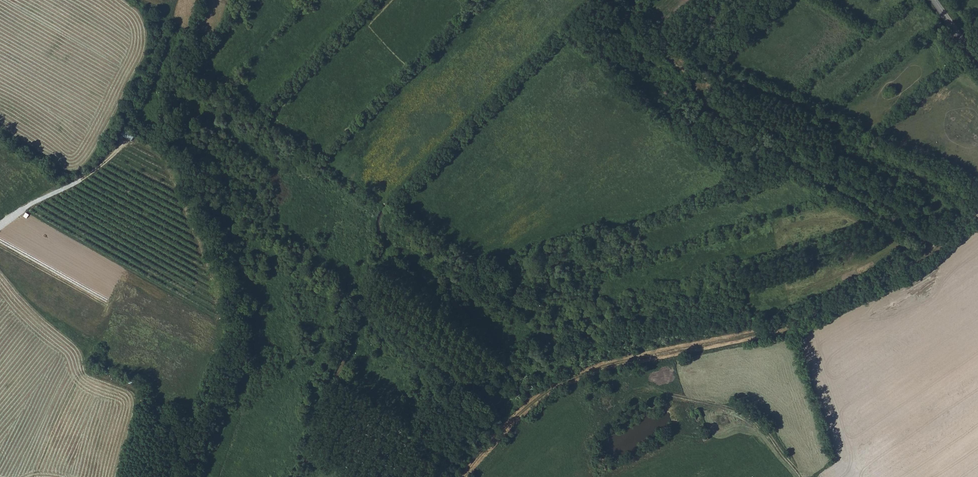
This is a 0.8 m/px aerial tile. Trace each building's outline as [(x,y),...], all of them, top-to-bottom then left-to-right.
[(126,129),(122,134),(132,141),(136,137),(126,129)] [(693,415),(696,421),(703,418),(700,412),(693,415)]
